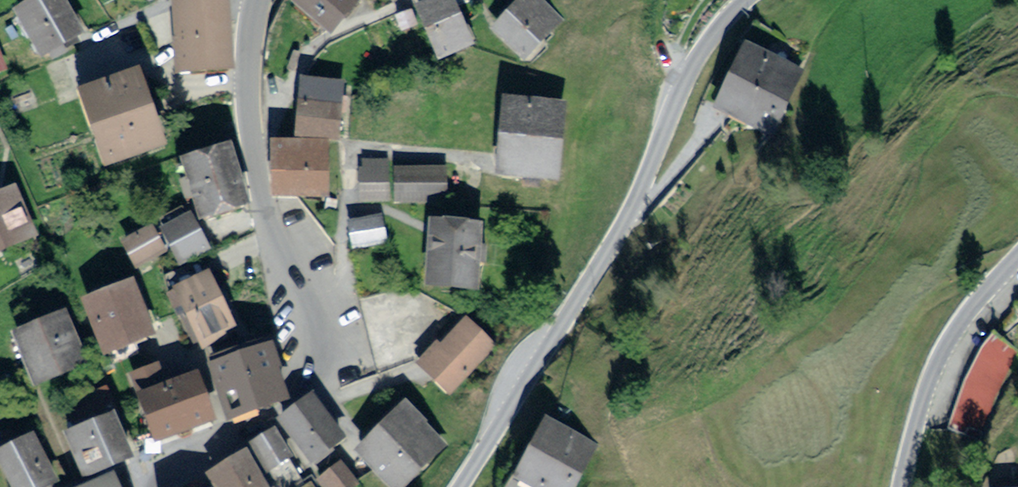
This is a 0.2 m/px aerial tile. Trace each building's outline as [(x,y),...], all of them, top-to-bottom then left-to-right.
[(37,44),(83,23),(72,0),(16,0),(37,44)] [(177,72),(224,74),(227,0),(180,0),(177,72)] [(295,2),(329,35),(361,2),(358,0),(297,0),(295,2)] [(416,8),(432,58),(469,46),(454,0),(441,0),(416,8)] [(541,0),(525,0),(494,28),(522,59),(562,23),(541,0)] [(785,141),(814,71),(746,42),(717,112),(785,141)] [(150,66),(90,87),(117,168),(178,147),(150,66)] [(303,75),(302,139),(330,140),(347,140),(349,77),(303,75)] [(562,100),(508,96),(502,173),(556,177),(562,100)] [(302,139),(276,141),(277,196),(331,195),(330,140),(302,139)] [(236,143),(184,160),(203,219),(212,216),(220,239),(264,224),(236,143)] [(419,169),(364,169),(364,196),(419,196),(419,169)] [(0,191),(0,253),(43,235),(20,182),(0,191)] [(209,242),(193,210),(162,225),(178,257),(209,242)] [(385,217),(355,221),(358,244),(388,239),(385,217)] [(145,266),(169,251),(152,222),(127,237),(145,266)] [(486,226),(428,222),(424,285),(482,289),(486,226)] [(211,270),(171,292),(200,345),(240,323),(211,270)] [(137,278),(83,298),(104,356),(158,336),(137,278)] [(68,306),(12,331),(37,387),(93,361),(68,306)] [(500,336),(471,309),(423,362),(453,389),(500,336)] [(275,340),(209,360),(228,422),(294,402),(275,340)] [(199,370),(138,390),(154,440),(216,420),(199,370)] [(409,396),(357,448),(395,486),(407,486),(454,441),(409,396)] [(319,399),(287,425),(317,461),(349,436),(319,399)] [(115,409),(63,429),(82,477),(134,456),(115,409)] [(549,411),(518,476),(541,486),(578,486),(602,436),(549,411)] [(308,461),(282,424),(256,442),(282,479),(308,461)] [(0,448),(0,466),(11,486),(44,486),(62,478),(36,429),(0,448)] [(247,447),(207,472),(217,486),(272,486),(247,447)] [(341,458),(319,477),(327,486),(351,486),(360,479),(341,458)] [(101,486),(123,486),(119,479),(101,486)]
